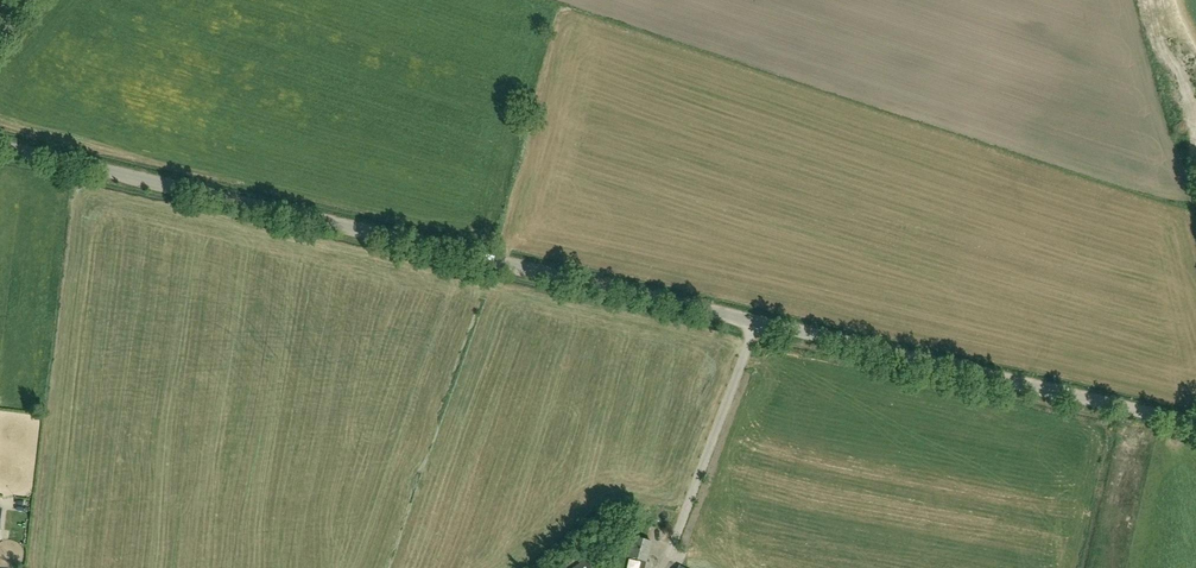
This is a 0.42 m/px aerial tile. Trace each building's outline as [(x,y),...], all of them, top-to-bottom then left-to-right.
[(630,557),(643,560),(641,567),(650,567),(651,563),(647,562),(652,542),(635,538),(630,557)]
